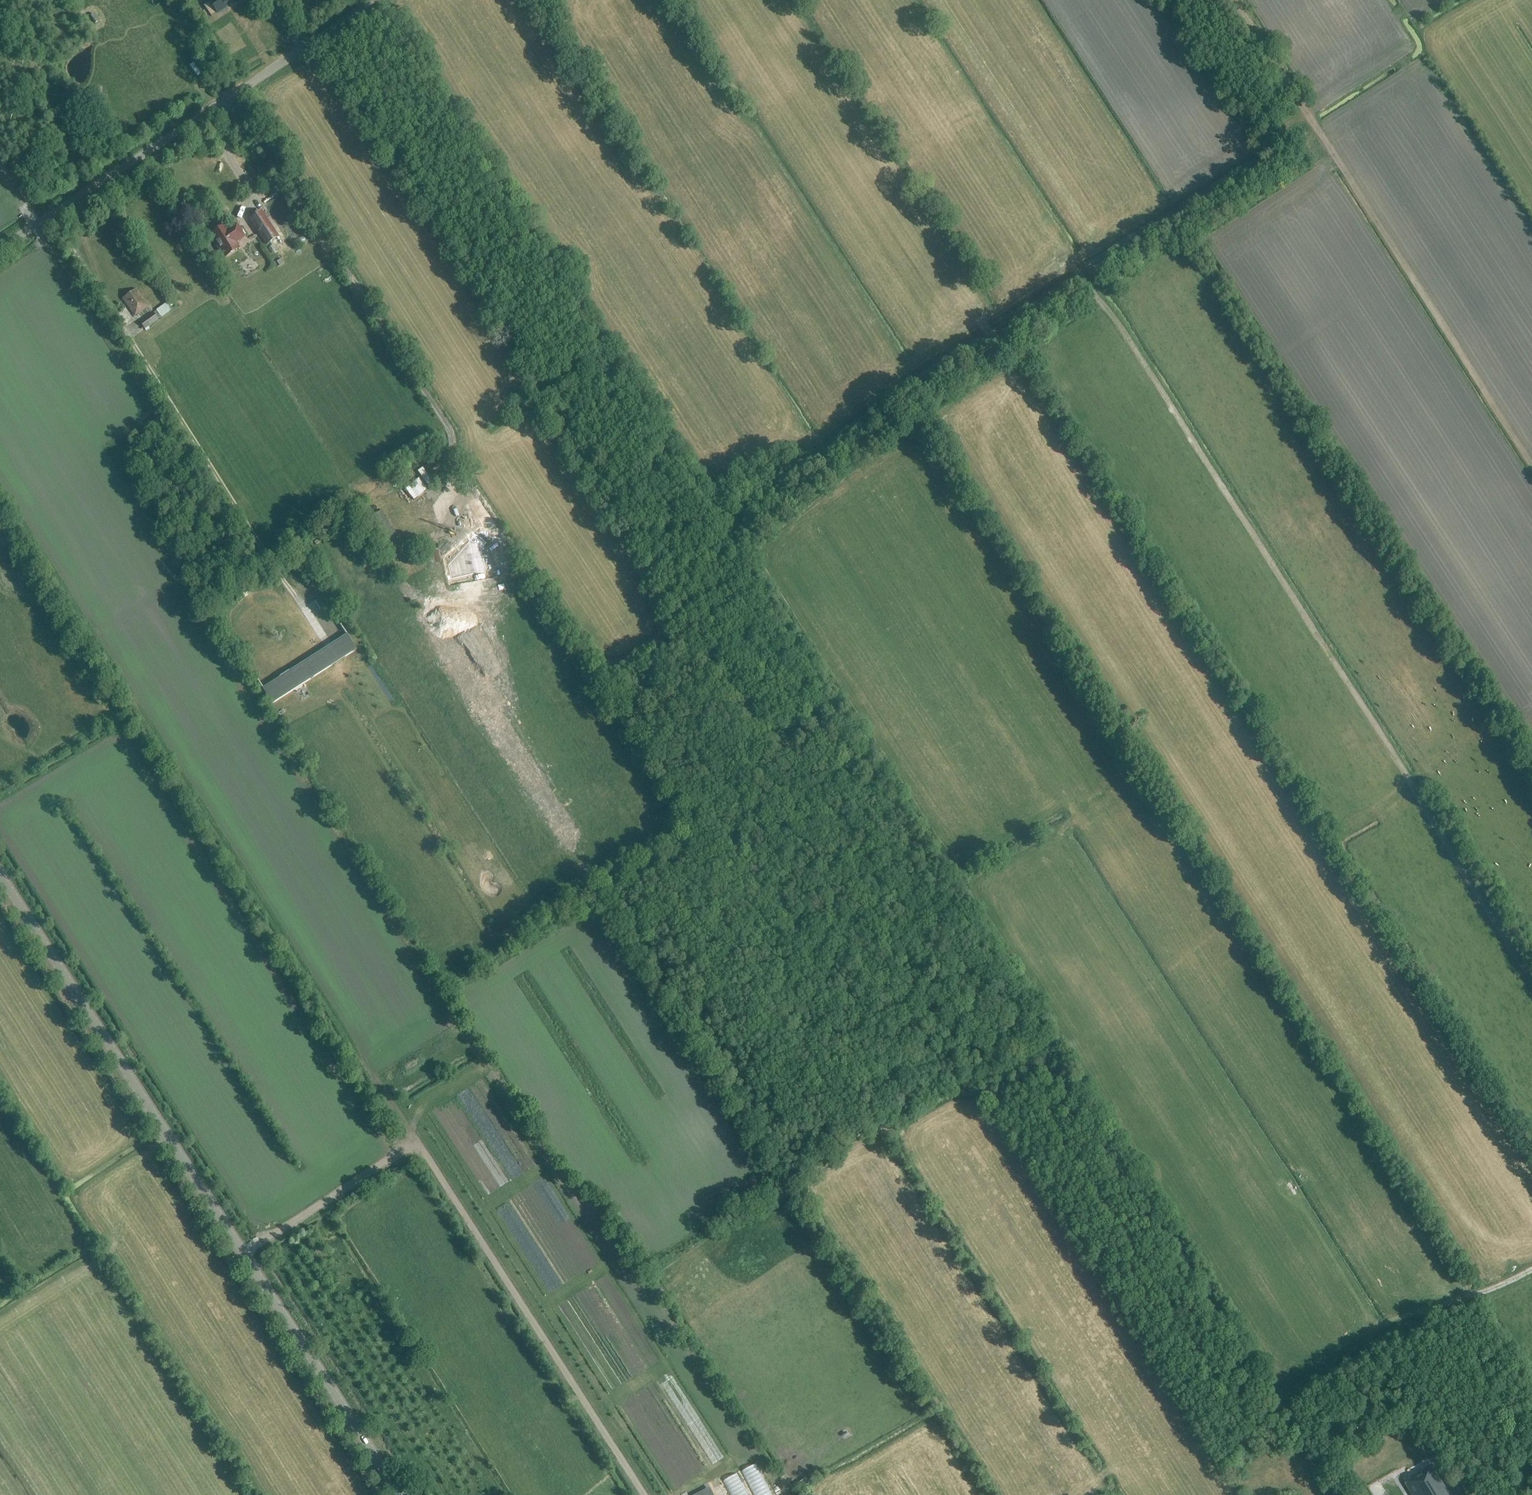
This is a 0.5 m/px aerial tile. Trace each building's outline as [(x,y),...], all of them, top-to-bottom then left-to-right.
[(227,8),(225,6),(234,0),(213,0),(208,4),(216,16),(227,8)] [(252,50),(261,45),(257,38),(248,43),(252,50)] [(266,245),(278,238),(262,213),(250,220),(266,245)] [(210,234),(217,245),(216,246),(224,259),(240,248),(236,242),(246,237),(237,223),(227,230),(225,225),(210,234)] [(322,273),(330,269),(326,261),(318,266),(322,273)] [(279,263),(269,270),(272,274),(282,267),(279,263)] [(124,299),(130,309),(135,316),(148,307),(137,290),(124,299)] [(167,302),(156,310),(161,318),(173,309),(167,302)] [(153,313),(140,322),(145,329),(158,319),(153,313)] [(472,539),(478,547),(474,549),(487,569),(502,560),(497,551),(498,550),(493,544),(492,544),(489,539),(485,542),(480,534),(472,539)] [(442,557),(453,582),(481,570),(470,545),(442,557)] [(340,625),(346,635),(332,643),(335,647),(337,645),(345,658),(356,650),(340,625)] [(256,679),(255,679),(271,704),(332,666),(324,654),(326,652),(324,649),(289,671),(288,670),(279,675),(280,677),(262,688),(256,679)] [(751,1474),(743,1478),(747,1484),(750,1483),(754,1493),(767,1487),(753,1458),(739,1464),(742,1471),(749,1468),(751,1474)] [(1431,1466),(1410,1480),(1411,1481),(1404,1485),(1411,1494),(1450,1494),(1431,1466)] [(1457,1477),(1466,1492),(1475,1486),(1466,1472),(1457,1477)] [(1375,1494),(1385,1491),(1382,1481),(1372,1484),(1375,1494)]
